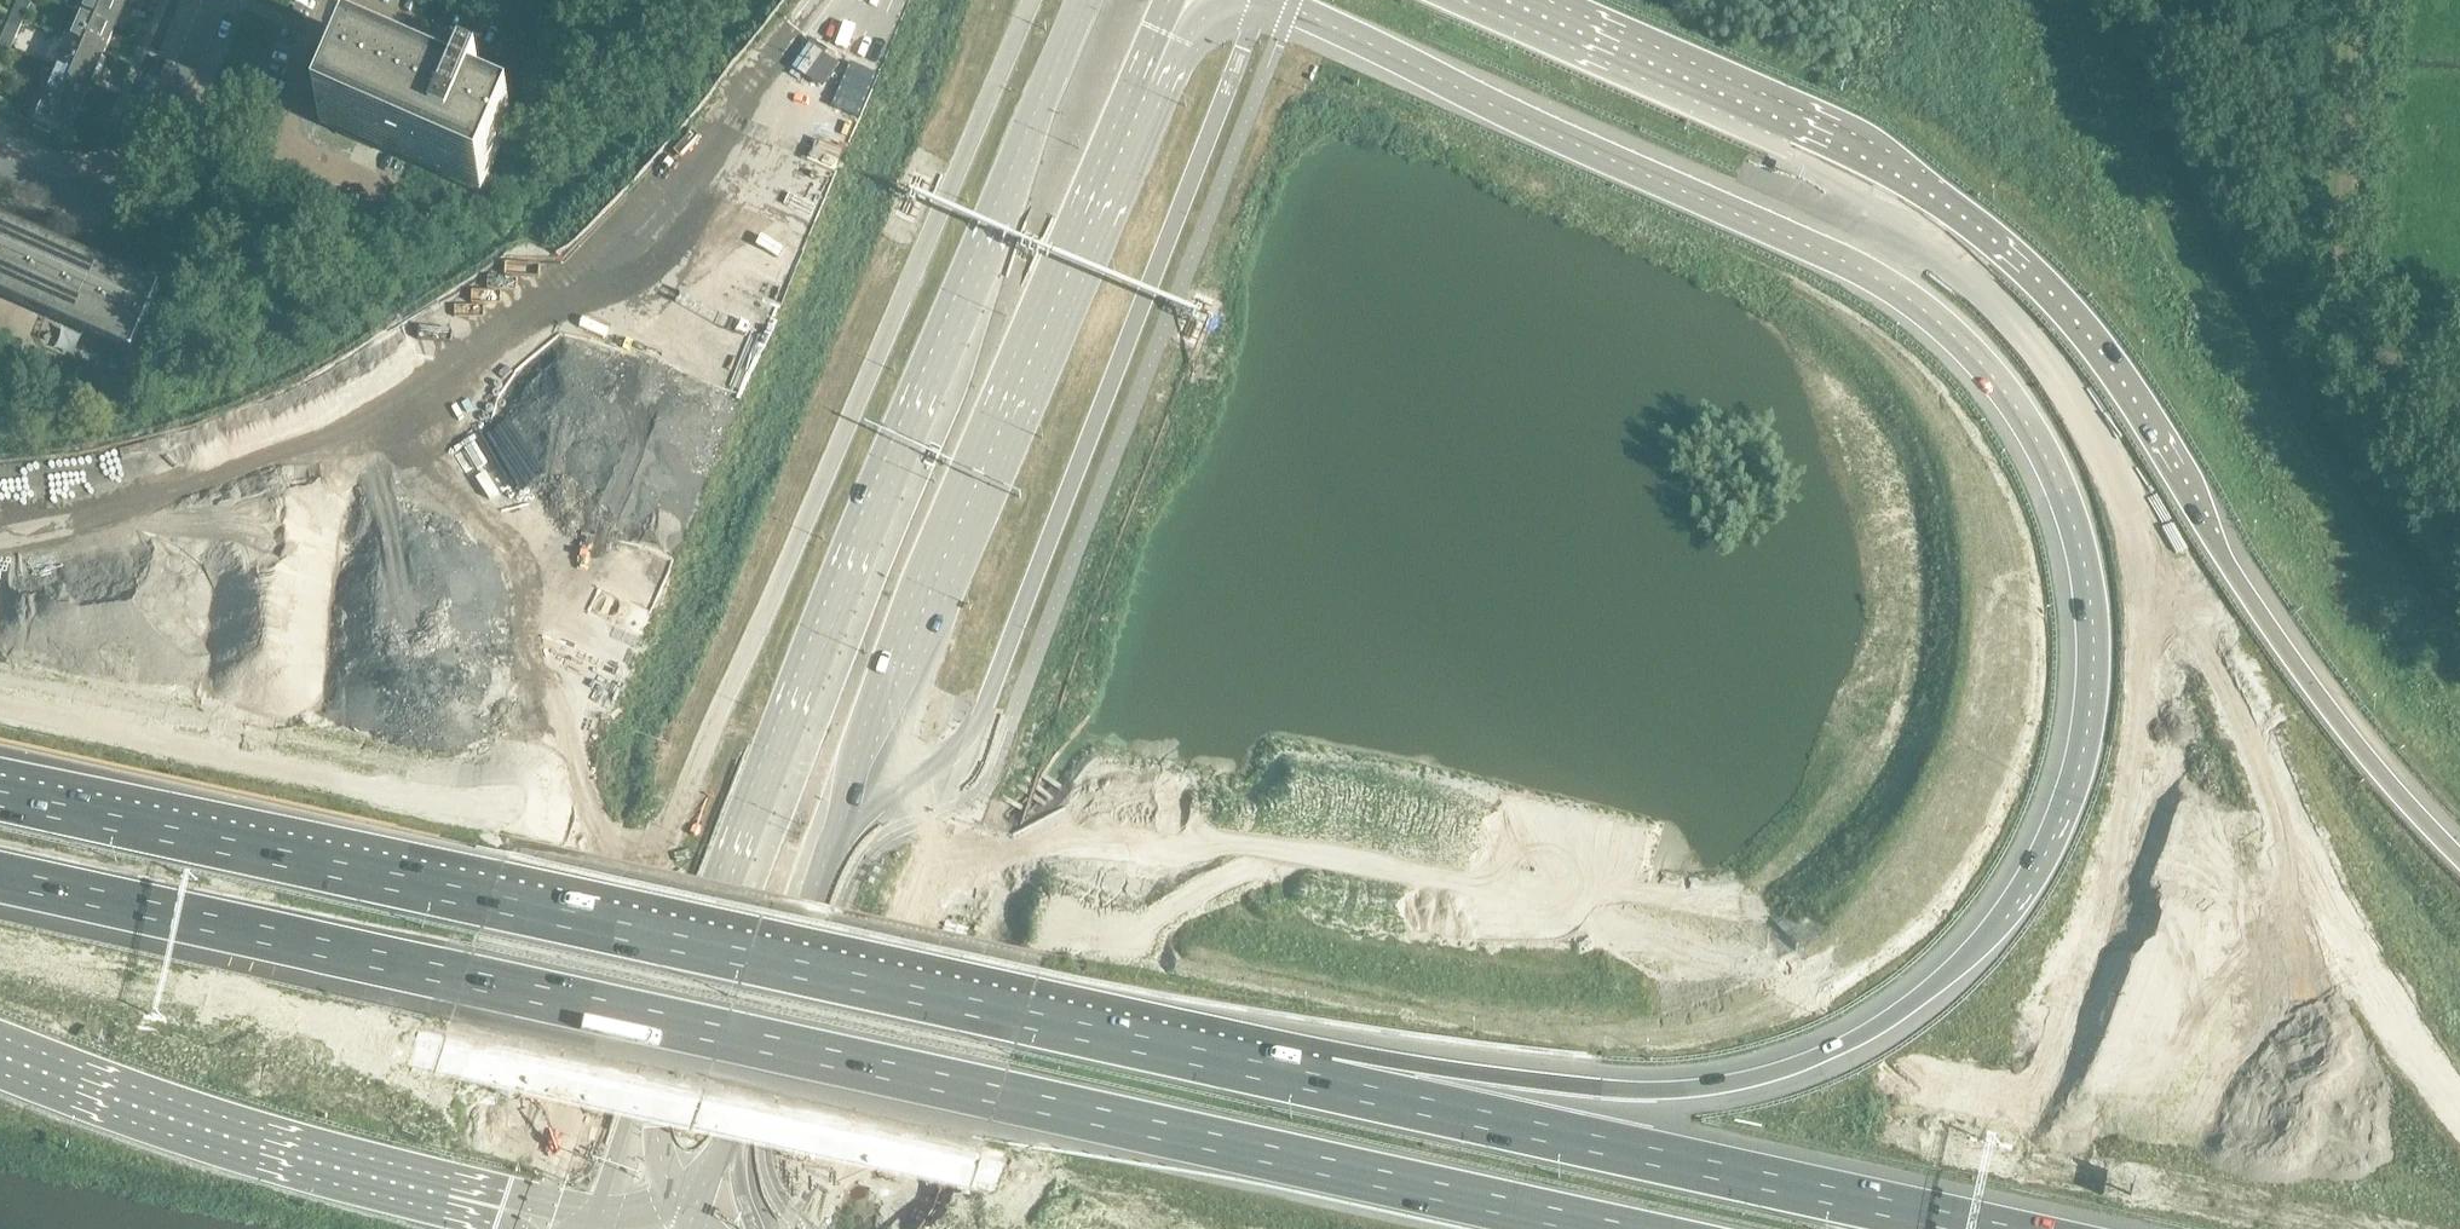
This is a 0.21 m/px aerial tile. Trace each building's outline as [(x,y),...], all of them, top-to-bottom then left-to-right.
[(16,4),(28,10),(33,0),(18,0),(16,4)] [(126,4),(118,0),(70,0),(66,8),(79,13),(115,29),(126,4)] [(23,21),(28,10),(16,4),(11,16),(23,21)] [(103,56),(115,29),(79,13),(67,40),(103,56)] [(19,32),(23,21),(11,16),(7,27),(19,32)] [(19,32),(7,27),(1,39),(13,44),(19,32)] [(92,83),(103,56),(67,40),(55,67),(92,83)] [(6,62),(11,50),(0,45),(0,60),(6,62)] [(482,91),(465,84),(447,76),(437,98),(436,97),(436,98),(421,91),(419,90),(403,83),(401,82),(385,75),(383,74),(368,68),(368,67),(366,66),(365,67),(347,59),(322,118),(340,126),(339,126),(342,127),(357,133),(357,134),(359,135),(360,134),(375,141),(375,142),(377,143),(377,142),(393,149),(395,150),(411,157),(410,157),(413,158),(428,164),(428,165),(430,166),(431,165),(446,172),(446,173),(448,174),(448,173),(464,180),(466,181),(484,189),(509,130),(492,122),(490,121),(489,121),(473,114),(474,113),(473,112),(482,91)] [(80,110),(92,83),(55,67),(44,94),(80,110)] [(68,136),(80,110),(44,94),(32,121),(35,122),(33,126),(35,127),(35,126),(48,132),(48,133),(49,133),(51,129),(68,136)] [(131,354),(132,355),(160,291),(158,291),(0,222),(0,296),(131,354)]
